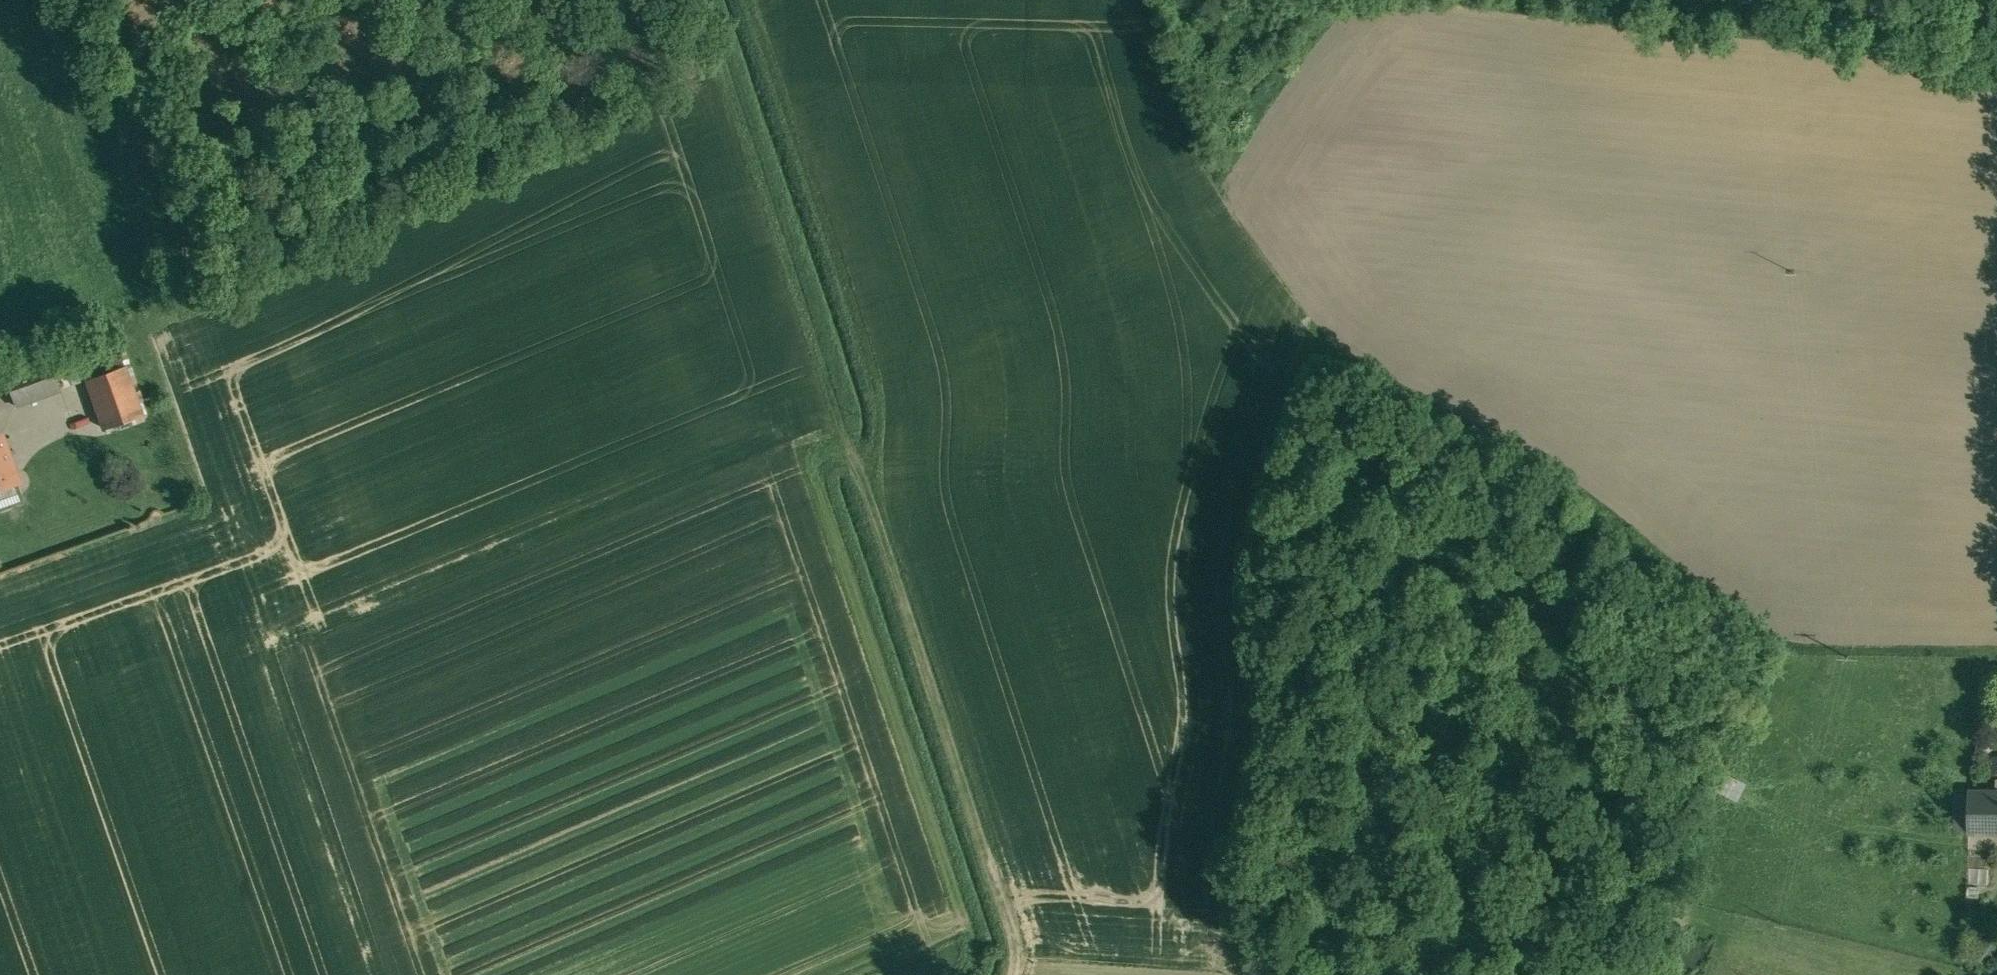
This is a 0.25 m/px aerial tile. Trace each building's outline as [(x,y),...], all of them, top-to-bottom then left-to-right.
[(47,357),(1,374),(12,404),(58,387),(47,357)] [(124,362),(86,375),(103,425),(141,411),(124,362)] [(0,436),(0,487),(17,481),(1,436),(0,436)] [(1970,788),(1970,830),(1996,830),(1996,788),(1970,788)]
